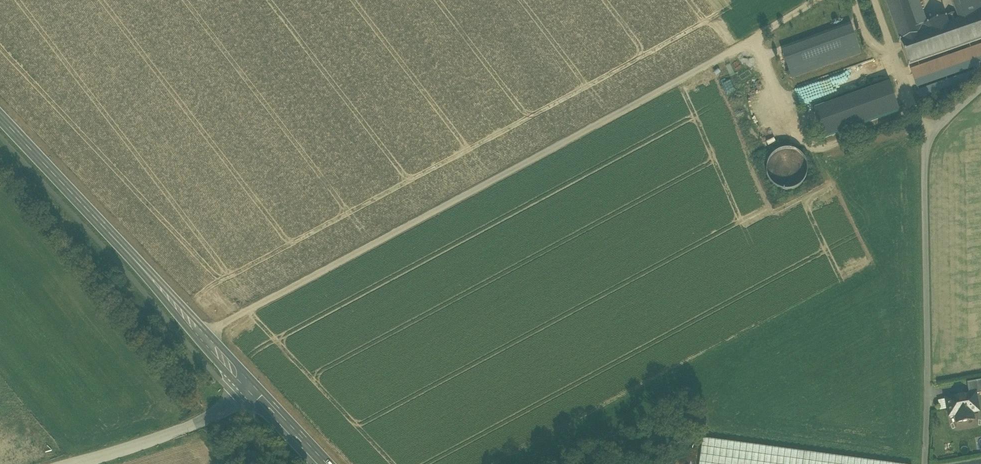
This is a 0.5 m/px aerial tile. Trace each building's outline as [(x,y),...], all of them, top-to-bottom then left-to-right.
[(919,34),(917,27),(906,0),(884,0),(899,41),(919,34)] [(917,27),(927,24),(919,0),(906,0),(917,27)] [(959,21),(980,13),(980,0),(951,0),(959,21)] [(948,24),(919,34),(899,41),(909,66),(980,41),(980,13),(959,21),(948,24)] [(946,17),(927,24),(917,27),(919,34),(948,24),(946,17)] [(791,78),(860,53),(851,27),(782,52),(791,78)] [(779,39),(781,44),(796,40),(794,35),(779,39)] [(784,49),(799,44),(797,39),(782,45),(784,49)] [(917,88),(977,67),(976,64),(980,62),(980,46),(910,70),(917,88)] [(975,70),(918,90),(920,97),(977,77),(975,70)] [(804,102),(827,92),(820,77),(797,88),(804,102)] [(889,83),(813,110),(824,138),(899,111),(889,83)] [(779,189),(787,190),(795,188),(802,184),(806,177),(807,169),(806,161),(801,155),(794,151),(786,149),(779,151),(772,155),(768,162),(766,170),(768,178),(773,184),(779,189)] [(969,395),(975,394),(976,394),(980,393),(980,381),(967,383),(969,395)] [(955,416),(957,423),(973,420),(972,413),(979,412),(976,394),(975,394),(969,395),(946,399),(946,400),(947,410),(949,417),(955,416)] [(947,410),(946,400),(938,401),(940,411),(947,410)] [(699,463),(890,463),(702,439),(699,463)]
